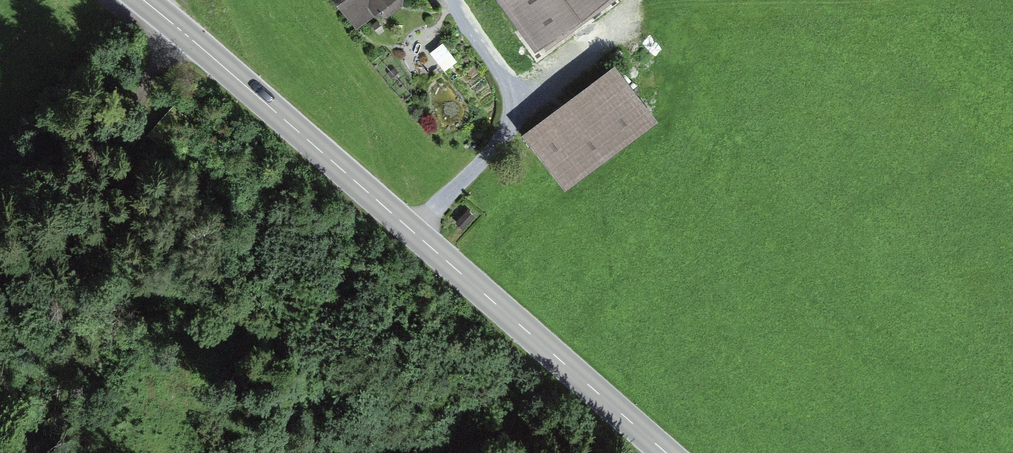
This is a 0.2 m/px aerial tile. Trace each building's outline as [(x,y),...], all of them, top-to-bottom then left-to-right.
[(407,0),(339,0),(363,33),(407,0)] [(609,0),(497,0),(537,53),(609,0)] [(657,125),(617,70),(521,138),(561,193),(657,125)]
